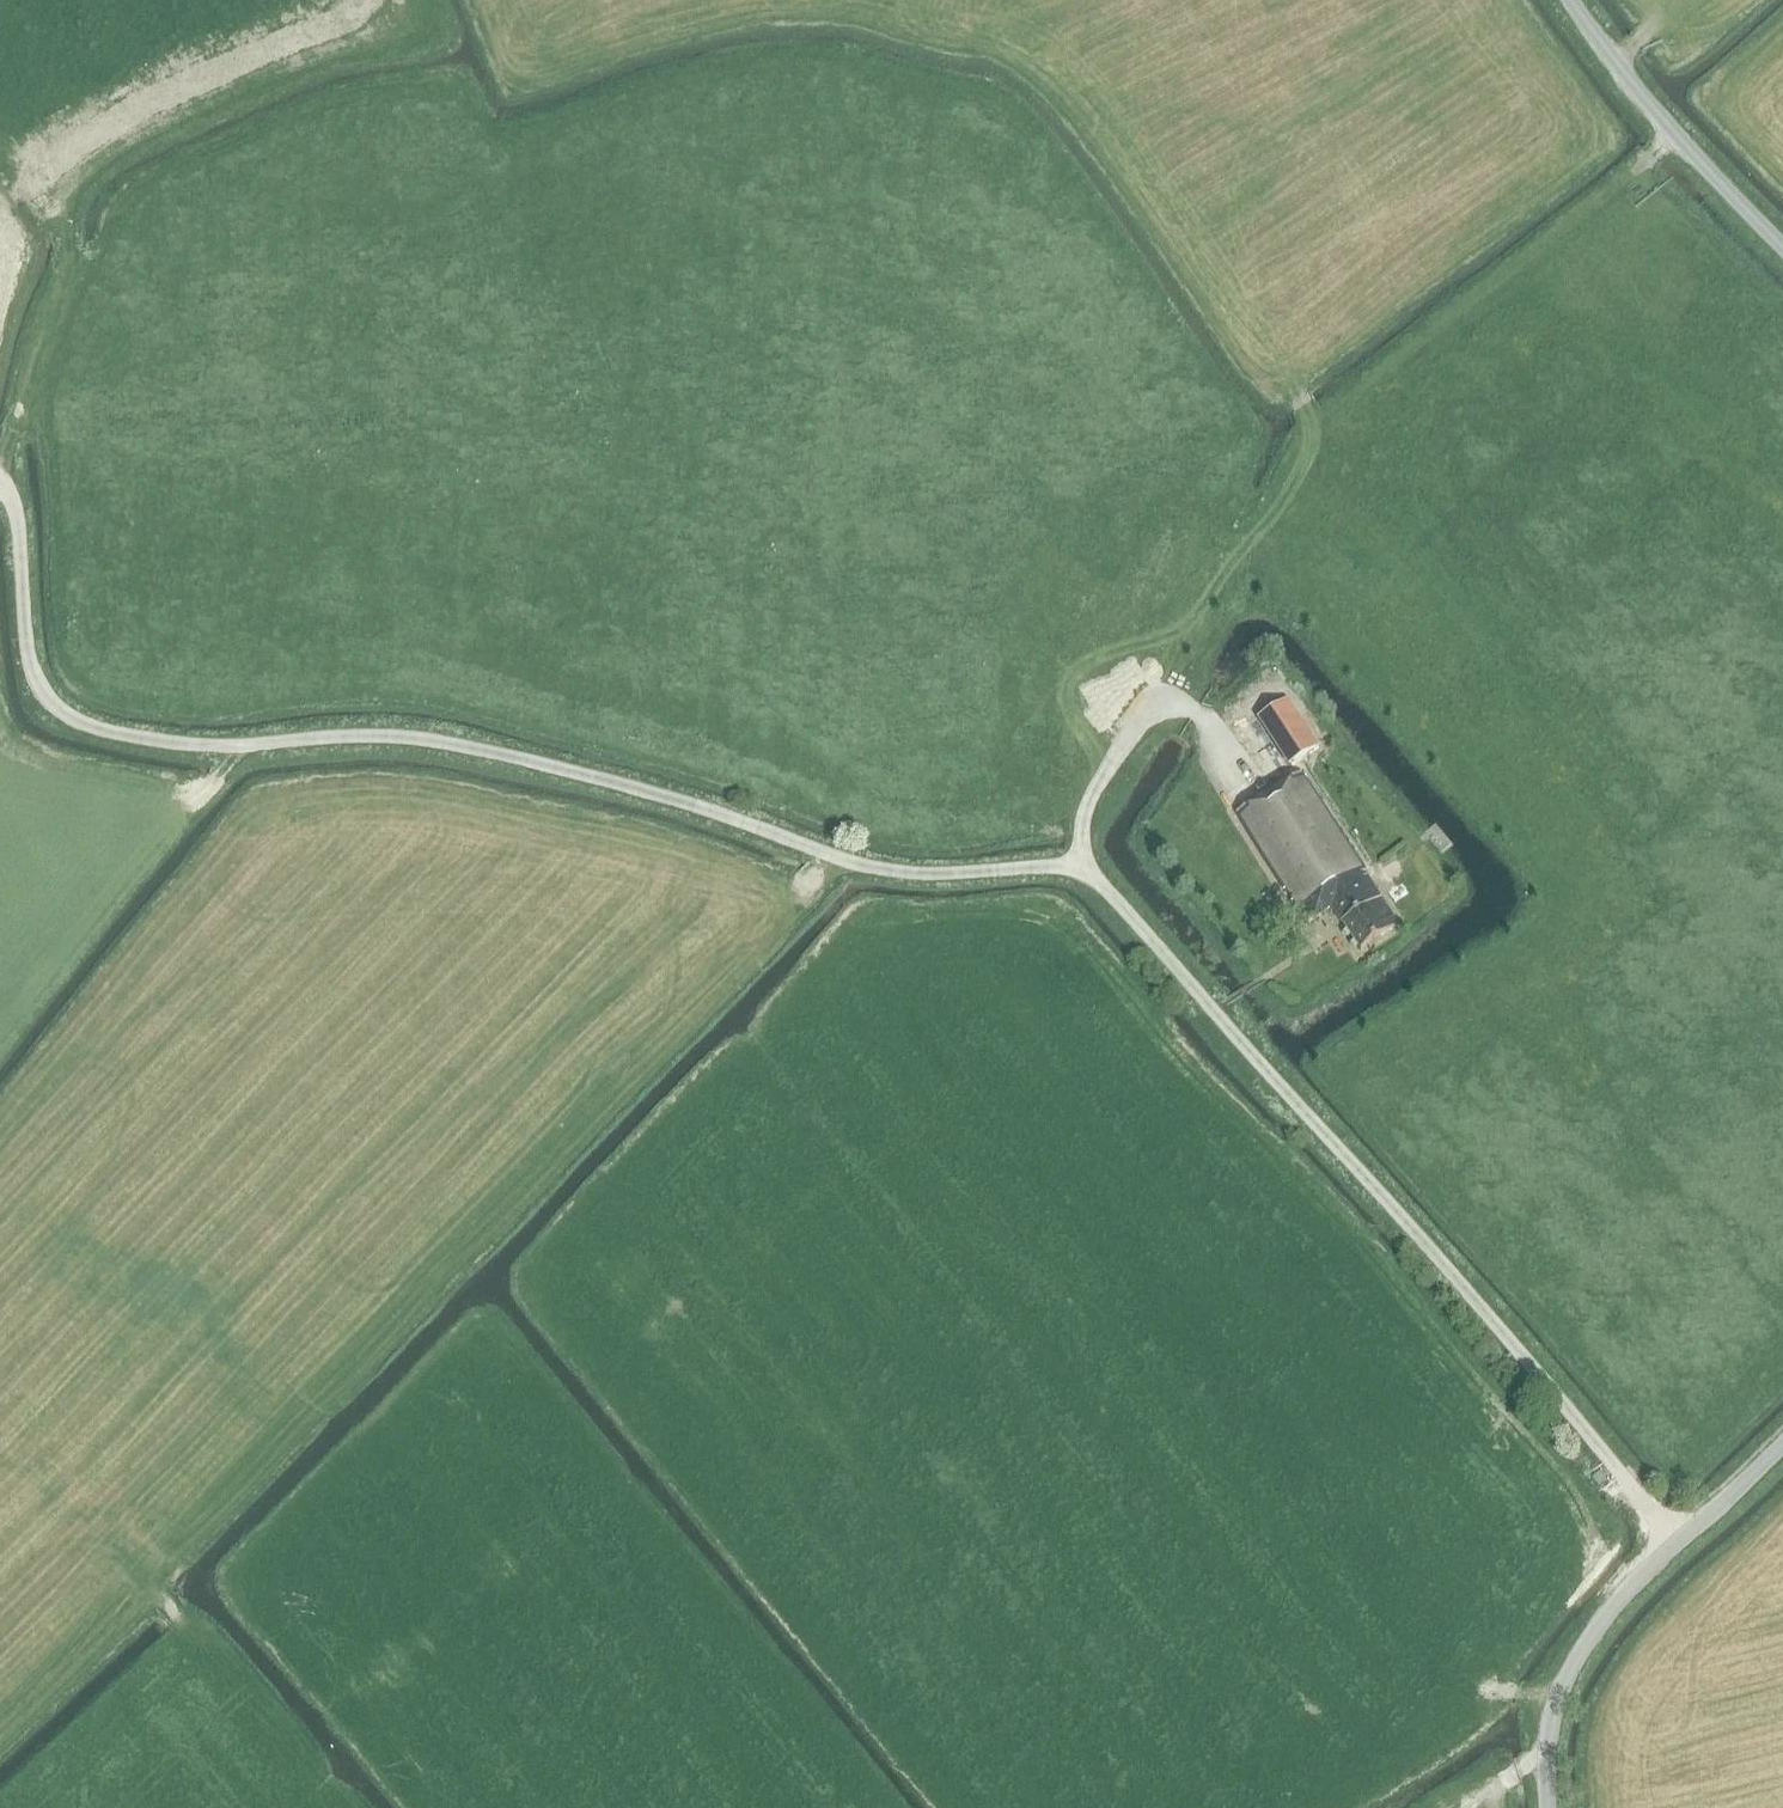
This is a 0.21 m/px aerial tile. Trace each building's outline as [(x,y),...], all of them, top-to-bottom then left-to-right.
[(1358,872),(1365,867),(1300,774),(1236,813),(1303,925),(1330,909),(1339,924),(1340,923),(1359,951),(1397,925),(1379,897),(1378,898),(1363,875),(1361,876),(1358,872)]
